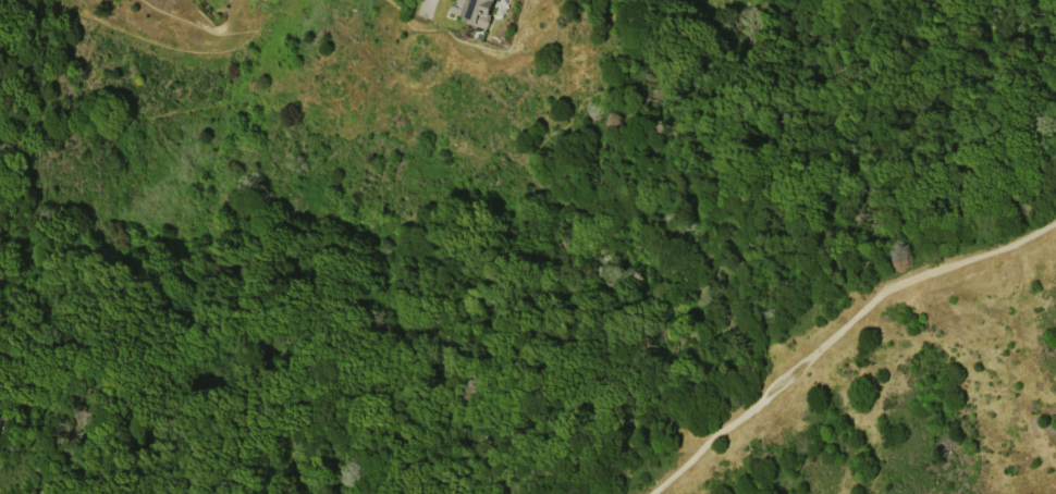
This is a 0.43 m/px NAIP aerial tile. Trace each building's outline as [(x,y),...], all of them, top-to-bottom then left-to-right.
[(455,1),(455,0),(494,0),(489,13),(490,14),(484,28),(475,25),(475,24),(462,20),(463,16),(452,12),(452,10),(451,10),(454,1),(455,1)]
